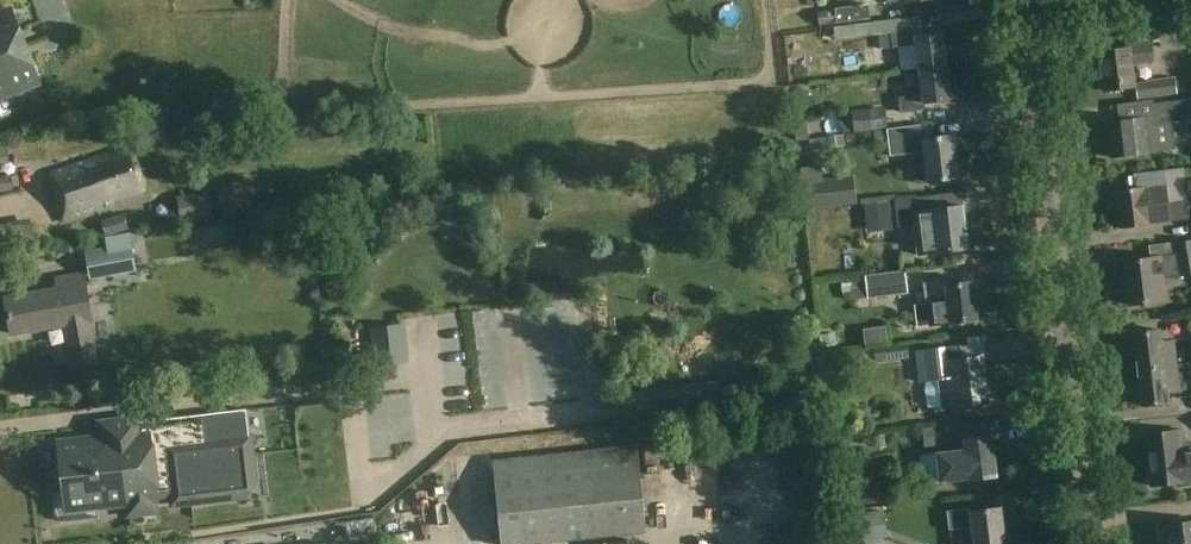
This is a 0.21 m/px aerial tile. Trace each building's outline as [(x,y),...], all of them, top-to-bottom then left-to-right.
[(52,42),(47,43),(52,56),(87,44),(72,0),(38,0),(52,42)] [(45,86),(14,4),(0,9),(0,103),(45,86)] [(871,20),(870,6),(818,13),(820,26),(871,20)] [(916,45),(919,70),(946,67),(942,33),(916,36),(915,30),(913,30),(911,18),(837,28),(838,39),(880,34),(882,49),(916,45)] [(1154,62),(1152,42),(1130,45),(1131,48),(1098,52),(1103,91),(1136,87),(1133,64),(1154,62)] [(951,100),(946,67),(919,70),(922,95),(899,98),(901,113),(925,110),(924,103),(951,100)] [(1149,105),(1185,99),(1183,86),(1147,93),(1149,105)] [(888,128),(886,109),(852,113),(855,132),(888,128)] [(1152,127),(1151,117),(1107,123),(1111,158),(1155,152),(1155,147),(1174,145),(1172,124),(1152,127)] [(928,139),(927,124),(887,130),(890,156),(922,152),(926,182),(960,178),(954,135),(928,139)] [(19,161),(15,146),(0,150),(0,166),(19,161)] [(144,191),(129,147),(48,176),(53,190),(55,190),(60,204),(56,205),(62,222),(113,204),(112,202),(144,191)] [(1182,203),(1178,171),(1146,175),(1147,188),(1145,188),(1145,187),(1115,191),(1120,230),(1150,226),(1150,225),(1189,220),(1186,202),(1182,203)] [(855,174),(801,180),(804,209),(858,203),(855,174)] [(918,255),(935,253),(969,249),(963,206),(937,209),(935,196),(895,201),(898,227),(914,225),(918,255)] [(1172,243),(1174,255),(1124,262),(1129,305),(1166,301),(1163,278),(1190,274),(1190,241),(1172,243)] [(135,263),(132,244),(87,252),(90,271),(135,263)] [(908,292),(905,272),(867,278),(870,297),(908,292)] [(91,320),(83,274),(57,279),(58,289),(6,299),(12,335),(65,325),(73,370),(97,365),(89,321),(91,320)] [(951,285),(951,279),(923,283),(925,303),(915,304),(917,327),(977,319),(972,282),(951,285)] [(1137,370),(1177,365),(1174,341),(1162,343),(1160,329),(1132,332),(1137,370)] [(372,356),(409,351),(407,337),(371,342),(372,356)] [(939,380),(942,409),(987,403),(981,356),(961,359),(960,345),(918,351),(922,382),(939,380)] [(886,364),(916,360),(915,351),(885,355),(886,364)] [(1180,389),(1177,365),(1137,370),(1141,408),(1169,404),(1167,390),(1180,389)] [(254,480),(246,410),(137,423),(137,420),(101,424),(103,438),(58,444),(64,493),(52,494),(55,517),(62,522),(98,518),(97,506),(127,503),(128,508),(136,507),(136,511),(147,510),(147,506),(154,505),(154,499),(157,499),(157,497),(172,495),(173,505),(242,497),(254,480)] [(975,439),(973,424),(947,428),(950,451),(938,452),(942,480),(968,476),(969,481),(997,477),(992,437),(975,439)] [(1184,488),(1190,487),(1190,450),(1185,451),(1182,429),(1145,433),(1152,487),(1183,483),(1184,488)] [(636,446),(493,461),(502,543),(531,543),(645,532),(636,446)] [(1001,508),(972,512),(971,509),(947,512),(949,530),(972,527),(974,543),(1005,543),(1001,508)] [(1164,525),(1166,543),(1190,543),(1190,521),(1164,525)] [(380,524),(351,529),(353,538),(381,533),(380,524)]
